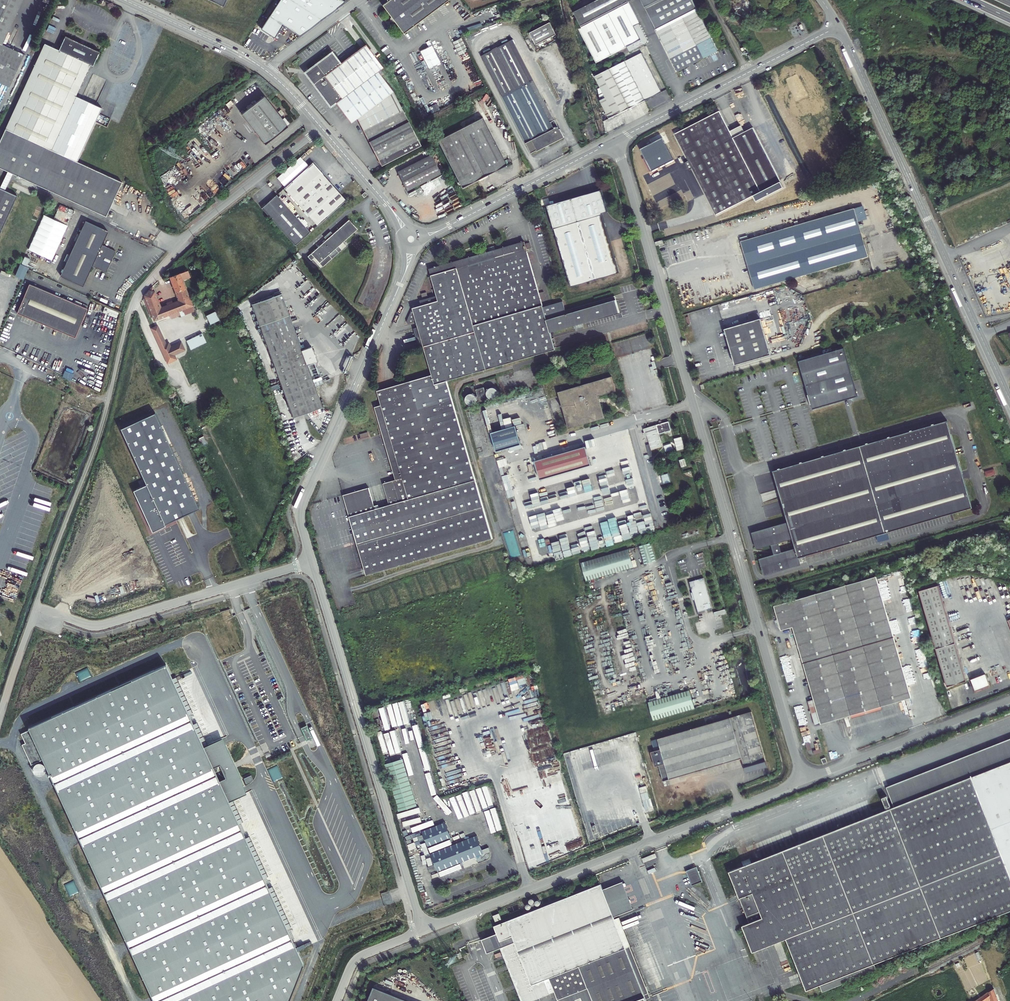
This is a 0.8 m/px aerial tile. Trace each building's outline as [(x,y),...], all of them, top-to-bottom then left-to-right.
[(10,88),(25,55),(2,45),(22,0),(0,0),(0,83),(10,88)] [(341,0),(280,0),(260,31),(275,40),(284,25),(299,35),(345,3),(341,0)] [(390,16),(390,18),(390,19),(390,20),(391,21),(392,22),(393,22),(395,22),(403,33),(448,0),(389,0),(382,5),(390,16)] [(579,28),(596,62),(627,46),(641,39),(634,26),(640,23),(629,1),(628,0),(597,0),(575,12),(582,27),(579,28)] [(657,31),(698,10),(692,0),(642,0),(657,31)] [(698,10),(657,31),(678,71),(703,58),(702,56),(717,48),(698,10)] [(551,22),(531,32),(537,45),(557,34),(551,22)] [(641,39),(627,46),(630,52),(647,43),(648,40),(640,23),(634,26),(641,39)] [(122,182),(77,162),(51,150),(76,96),(90,65),(93,66),(99,52),(65,36),(59,50),(45,44),(5,129),(0,141),(0,168),(106,217),(122,182)] [(452,41),(459,54),(467,50),(461,37),(452,41)] [(512,40),(552,121),(556,119),(516,38),(512,40)] [(532,152),(564,136),(556,119),(552,121),(512,40),(483,54),(532,152)] [(335,102),(338,106),(379,73),(377,71),(382,67),(365,44),(340,63),(331,52),(315,64),(316,65),(314,67),(313,70),(312,72),(311,75),(312,78),(313,80),(314,83),(313,84),(330,106),(335,102)] [(702,56),(703,58),(718,50),(717,48),(702,56)] [(642,53),(624,63),(643,102),(662,92),(642,53)] [(614,117),(643,102),(624,63),(594,78),(600,88),(597,90),(599,101),(609,120),(614,117)] [(316,65),(315,64),(304,72),(313,84),(314,83),(313,80),(312,78),(311,75),(312,72),(313,70),(314,67),(316,65)] [(392,91),(379,73),(338,106),(351,123),(357,118),(392,91)] [(420,144),(392,91),(357,118),(381,165),(420,144)] [(102,108),(76,96),(51,150),(77,162),(102,108)] [(263,96),(240,113),(263,144),(286,126),(263,96)] [(733,138),(729,131),(719,111),(676,133),(717,213),(780,181),(752,127),(744,132),(733,138)] [(485,118),(440,141),(465,187),(509,164),(485,118)] [(741,125),(729,131),(733,138),(744,132),(741,125)] [(410,192),(443,174),(433,155),(400,172),(410,192)] [(347,201),(314,163),(286,188),(319,226),(347,201)] [(408,193),(411,200),(423,194),(419,187),(408,193)] [(0,188),(0,231),(16,195),(0,188)] [(618,272),(600,213),(605,211),(599,190),(546,204),(570,286),(618,272)] [(294,245),(309,232),(277,195),(262,208),(294,245)] [(854,208),(739,242),(742,251),(746,250),(757,289),(868,256),(854,208)] [(349,220),(324,243),(322,240),(315,246),(317,249),(311,254),(320,264),(329,255),(332,259),(342,250),(339,246),(357,230),(349,220)] [(86,222),(61,276),(83,286),(92,266),(106,272),(115,252),(102,245),(108,232),(86,222)] [(539,293),(524,241),(429,269),(437,296),(420,301),(421,305),(413,308),(407,322),(408,324),(416,322),(418,327),(423,347),(431,373),(378,389),(382,404),(375,406),(396,479),(383,483),(389,503),(375,508),(369,487),(343,495),(366,575),(494,538),(447,382),(556,350),(550,334),(620,314),(615,296),(565,310),(562,301),(543,307),(541,300),(539,293)] [(15,276),(24,278),(27,266),(19,264),(15,276)] [(152,288),(144,296),(154,321),(168,315),(170,319),(180,315),(178,311),(191,306),(181,281),(189,278),(186,271),(169,278),(179,301),(172,304),(171,301),(166,304),(167,306),(160,308),(152,288)] [(87,308),(29,284),(17,313),(75,338),(87,308)] [(322,406),(306,363),(315,360),(309,346),(301,349),(280,293),(251,304),(292,417),(322,406)] [(191,306),(178,311),(180,315),(180,317),(193,311),(191,306)] [(214,312),(205,316),(210,325),(218,321),(214,312)] [(760,319),(724,329),(735,366),(771,355),(760,319)] [(158,326),(152,329),(168,364),(177,360),(175,356),(171,347),(169,343),(166,344),(158,326)] [(413,329),(419,348),(423,347),(418,327),(413,329)] [(187,341),(191,350),(206,342),(202,334),(187,341)] [(171,347),(175,356),(186,351),(181,342),(171,347)] [(799,362),(808,395),(811,405),(813,410),(858,397),(844,349),(799,362)] [(611,377),(558,393),(569,429),(605,418),(599,397),(615,392),(611,377)] [(489,387),(487,395),(497,398),(499,390),(489,387)] [(476,402),(476,394),(467,393),(467,402),(476,402)] [(198,508),(154,412),(120,428),(146,484),(133,490),(152,531),(164,525),(164,524),(198,508)] [(789,521),(752,532),(756,548),(772,544),(774,554),(759,558),(764,574),(801,563),(799,557),(972,507),(947,420),(774,470),(789,521)] [(668,422),(656,425),(658,434),(671,431),(668,422)] [(516,426),(491,433),(497,452),(521,445),(516,426)] [(586,444),(535,460),(541,479),(591,464),(586,444)] [(39,502),(47,506),(49,501),(41,497),(39,502)] [(603,545),(636,538),(633,526),(617,529),(616,526),(609,528),(611,538),(602,540),(603,545)] [(650,542),(639,546),(644,563),(656,560),(650,542)] [(628,548),(580,563),(586,581),(633,566),(628,548)] [(216,563),(220,575),(231,572),(227,560),(216,563)] [(876,575),(774,606),(782,633),(794,630),(814,698),(808,699),(816,727),(912,699),(876,575)] [(703,578),(689,582),(692,593),(694,600),(698,613),(712,609),(703,578)] [(919,591),(937,649),(956,643),(938,585),(919,591)] [(937,649),(948,687),(968,681),(956,643),(937,649)] [(27,728),(28,730),(41,760),(150,1000),(285,1000),(301,962),(164,664),(27,728)] [(985,674),(971,679),(976,691),(990,685),(985,674)] [(689,690),(648,702),(653,720),(694,708),(689,690)] [(414,715),(410,700),(405,702),(404,700),(393,703),(399,725),(411,722),(410,716),(414,715)] [(664,780),(742,759),(744,766),(745,766),(746,769),(747,769),(749,770),(750,770),(756,768),(757,769),(758,769),(758,768),(759,767),(764,766),(765,765),(766,765),(766,764),(766,763),(751,712),(652,741),(664,780)] [(41,760),(28,730),(21,733),(26,743),(22,745),(31,764),(41,760)] [(894,808),(971,778),(1009,878),(1009,739),(886,787),(894,808)] [(384,764),(398,811),(416,806),(402,759),(384,764)] [(433,799),(437,797),(431,776),(426,777),(433,799)] [(971,778),(894,808),(890,809),(888,810),(729,873),(749,923),(741,926),(752,952),(786,939),(806,991),(819,985),(822,992),(875,971),(873,964),(1009,911),(1009,878),(971,778)] [(482,803),(487,801),(484,787),(479,789),(482,803)] [(450,796),(456,818),(472,814),(473,815),(477,814),(471,792),(465,793),(468,803),(464,804),(461,793),(450,796)] [(494,818),(499,816),(492,795),(488,796),(494,818)] [(887,797),(882,799),(886,808),(887,808),(889,807),(890,807),(887,797)] [(422,831),(427,846),(450,838),(445,822),(422,831)] [(487,849),(481,852),(476,837),(429,853),(435,871),(471,859),(473,858),(478,856),(479,858),(475,861),(477,863),(480,860),(480,861),(481,861),(481,862),(482,862),(483,862),(484,862),(485,862),(486,861),(487,861),(488,859),(488,858),(488,856),(488,855),(489,854),(487,849)] [(686,874),(691,886),(702,881),(696,867),(690,869),(692,872),(686,874)] [(452,899),(473,891),(471,886),(450,894),(452,899)] [(615,921),(600,886),(495,928),(498,936),(483,942),(488,955),(501,950),(522,1000),(534,1000),(555,992),(558,1000),(647,1000),(646,999),(615,921)] [(619,919),(615,921),(646,999),(650,997),(619,919)] [(747,985),(761,982),(759,972),(745,975),(747,985)] [(724,985),(728,993),(746,986),(743,978),(739,980),(724,985)] [(368,1000),(411,1000),(374,986),(368,1000)] [(993,989),(976,1000),(986,1000),(989,998),(990,1000),(998,1000),(993,989)]
